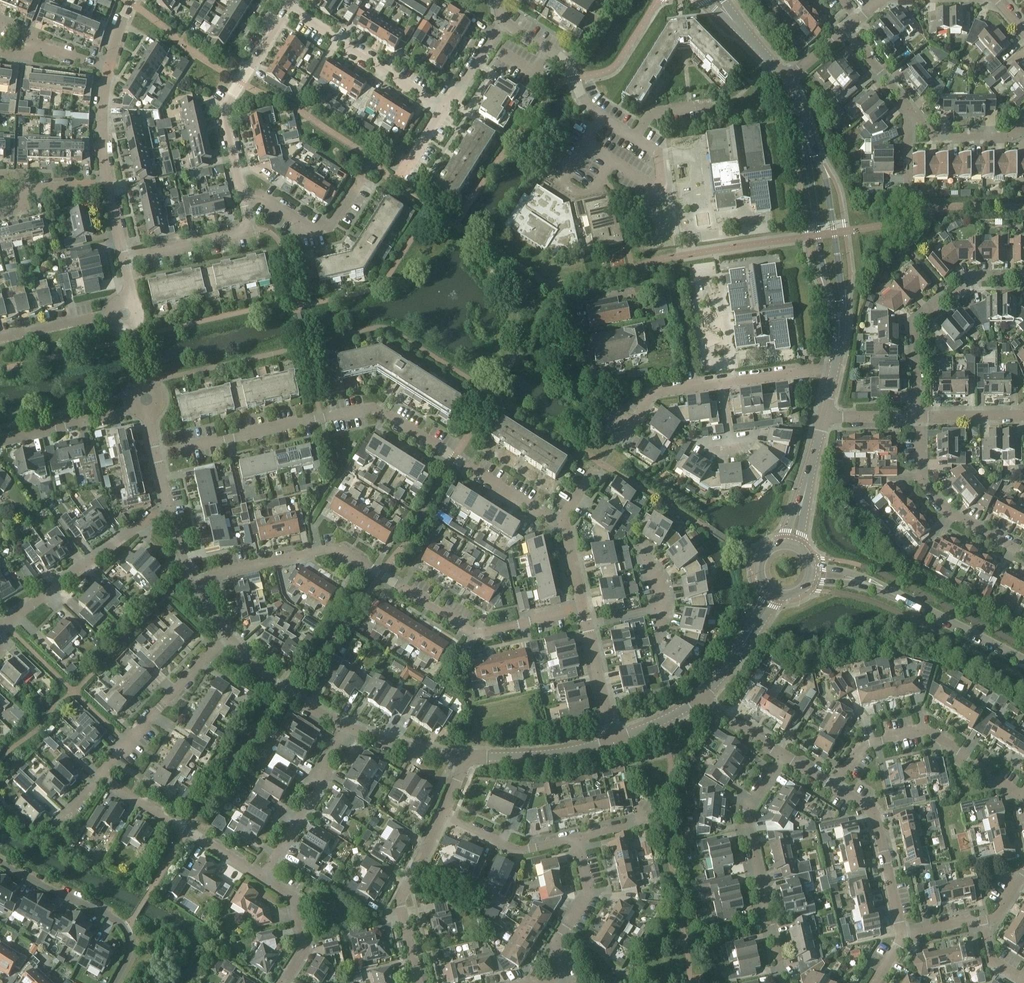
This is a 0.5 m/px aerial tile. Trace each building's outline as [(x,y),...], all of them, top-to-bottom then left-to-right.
[(22,0),(10,0),(7,8),(17,12),(22,0)] [(17,12),(27,15),(26,19),(33,22),(41,0),(22,0),(17,12)] [(60,9),(53,6),(54,4),(52,0),(51,0),(45,0),(36,23),(43,25),(44,22),(54,26),(60,9)] [(181,6),(171,0),(159,0),(157,4),(172,13),(173,11),(176,13),(181,6)] [(253,1),(252,0),(233,0),(232,1),(247,10),(253,1)] [(342,3),(337,0),(319,0),(318,1),(322,4),(319,9),(330,16),(333,10),(336,12),(342,3)] [(569,10),(553,0),(551,0),(547,7),(552,8),(563,20),(559,27),(568,32),(572,26),(575,28),(582,18),(579,16),(569,10)] [(573,4),(569,10),(579,16),(582,11),(585,13),(592,2),(589,0),(589,1),(588,0),(569,0),(573,4)] [(796,0),(777,0),(776,1),(784,11),(796,0)] [(807,7),(802,0),(796,0),(784,11),(792,20),(795,17),(807,7)] [(242,19),(247,10),(232,1),(227,10),(242,19)] [(189,11),(195,15),(200,7),(194,3),(189,11)] [(210,12),(212,7),(206,3),(203,8),(210,12)] [(447,23),(464,34),(475,18),(453,4),(448,11),(452,14),(447,23)] [(803,26),(815,16),(807,7),(795,17),(803,26)] [(74,34),(82,12),(72,8),(70,13),(64,30),(74,34)] [(207,16),(209,12),(203,8),(200,12),(207,16)] [(367,33),(377,18),(379,15),(377,14),(375,17),(362,8),(352,24),(358,27),(357,27),(367,33)] [(64,30),(70,13),(60,9),(54,26),(64,30)] [(236,28),(242,19),(227,10),(221,19),(236,28)] [(84,38),(90,21),(92,16),(82,12),(74,34),(84,38)] [(885,21),(898,37),(905,31),(909,36),(919,28),(909,16),(904,21),(901,18),(900,18),(895,12),(885,21)] [(947,30),(949,30),(949,12),(936,12),(936,18),(929,18),(929,34),(947,34),(947,30)] [(949,12),(949,30),(961,30),(962,34),(967,34),(967,30),(969,30),(969,18),(962,18),(962,12),(949,12)] [(815,16),(803,26),(810,35),(803,41),(807,46),(821,34),(817,30),(823,25),(815,16)] [(201,25),(204,21),(198,17),(195,21),(201,25)] [(376,39),(385,25),(376,19),(377,18),(367,33),(376,39)] [(230,37),(236,28),(221,19),(215,28),(212,25),(212,26),(230,37)] [(90,21),(84,38),(93,42),(92,45),(100,48),(102,42),(103,37),(105,32),(107,27),(108,22),(102,20),(100,25),(90,21)] [(420,27),(418,30),(421,32),(426,36),(432,26),(427,23),(424,21),(421,25),(420,27)] [(890,43),(898,37),(885,21),(874,31),(882,40),(876,45),(889,60),(895,54),(891,50),(894,47),(890,43)] [(987,50),(1001,37),(993,28),(989,30),(985,25),(975,21),(967,43),(972,45),(978,40),(987,50)] [(458,43),(464,34),(447,23),(448,24),(443,33),(458,43)] [(385,45),(395,29),(394,30),(385,25),(376,39),(385,45)] [(224,47),(230,37),(212,26),(207,33),(211,35),(209,37),(205,44),(220,53),(224,47)] [(695,26),(669,29),(625,99),(641,109),(679,49),(690,48),(726,84),(739,71),(695,26)] [(395,29),(385,45),(395,51),(401,41),(406,44),(413,32),(408,29),(404,35),(395,29)] [(453,52),(458,43),(443,33),(437,42),(453,52)] [(284,48),(299,58),(305,49),(307,50),(310,45),(293,34),(290,39),(284,48)] [(1001,37),(987,50),(992,56),(987,60),(991,65),(987,69),(992,75),(1001,67),(995,60),(1009,47),(1001,37)] [(447,61),(453,52),(437,42),(431,51),(430,50),(429,50),(447,61)] [(146,56),(161,65),(164,67),(168,60),(165,58),(167,56),(152,46),(146,56)] [(299,58),(284,48),(278,57),(292,66),(298,58),(299,58)] [(933,48),(930,51),(934,56),(940,51),(933,48)] [(441,71),(447,61),(429,50),(424,60),(441,71)] [(155,74),(161,65),(146,56),(140,65),(155,74)] [(287,75),(292,66),(278,57),(272,66),(288,77),(288,76),(287,75)] [(912,87),(926,76),(921,70),(926,65),(919,57),(908,66),(912,71),(904,78),(912,87)] [(329,84),(339,68),(330,62),(329,62),(325,59),(319,68),(313,78),(318,81),(320,78),(329,84)] [(836,83),(850,71),(842,61),(835,66),(832,62),(818,74),(825,82),(831,77),(836,83)] [(1023,76),(1023,64),(1021,61),(1007,73),(1003,68),(992,77),(997,83),(1001,79),(1005,83),(1011,78),(1015,83),(1023,76)] [(150,83),(155,74),(140,65),(135,74),(150,83)] [(0,74),(0,87),(9,88),(8,93),(15,94),(19,67),(12,66),(11,70),(1,68),(0,74)] [(282,85),(288,77),(272,66),(266,76),(268,77),(264,83),(290,99),(292,96),(289,89),(287,89),(282,85)] [(41,92),(43,74),(33,73),(33,69),(26,68),(23,91),(30,92),(30,90),(41,92)] [(339,88),(348,74),(339,68),(329,84),(330,82),(339,88)] [(850,71),(836,83),(844,93),(837,99),(841,105),(856,92),(852,86),(859,80),(850,71)] [(52,93),(54,75),(43,74),(41,92),(52,93)] [(144,92),(150,83),(135,74),(129,83),(144,92)] [(348,95),(358,79),(348,74),(339,88),(348,93),(347,95),(348,95)] [(62,94),(65,77),(54,75),(52,93),(62,94)] [(75,78),(73,96),(83,97),(83,103),(90,104),(91,97),(92,91),(93,83),(94,77),(86,76),(86,79),(75,78)] [(926,76),(912,87),(920,97),(928,90),(932,94),(934,92),(940,97),(945,88),(940,82),(935,86),(926,76)] [(1015,83),(1020,89),(1014,95),(1017,98),(1013,102),(1019,109),(1023,105),(1023,93),(1023,92),(1023,76),(1015,83)] [(73,96),(75,78),(65,77),(62,94),(73,96)] [(358,111),(372,89),(366,86),(367,85),(358,79),(348,95),(357,101),(353,107),(358,111)] [(532,94),(510,81),(507,86),(501,82),(494,93),(491,91),(483,104),(486,105),(479,116),(503,131),(517,109),(521,112),(532,94)] [(146,94),(144,92),(129,83),(123,92),(127,95),(123,101),(123,107),(129,107),(134,99),(138,102),(139,100),(142,101),(146,94)] [(377,113),(387,98),(377,92),(372,89),(358,111),(363,114),(367,107),(377,113)] [(166,100),(169,95),(162,91),(160,96),(166,100)] [(864,117),(879,104),(871,94),(867,97),(864,93),(846,109),(849,113),(850,112),(854,116),(860,111),(864,117)] [(954,117),(969,117),(969,97),(943,97),(943,111),(954,111),(954,117)] [(969,97),(969,117),(984,117),(984,111),(995,111),(995,100),(992,97),(969,97)] [(387,118),(396,103),(387,98),(377,113),(377,114),(378,112),(387,118)] [(185,121),(202,117),(200,106),(193,107),(191,100),(181,102),(183,113),(179,114),(181,122),(185,121)] [(160,109),(163,105),(157,101),(154,105),(160,109)] [(395,125),(405,109),(396,103),(387,118),(383,124),(392,129),(395,125)] [(879,104),(864,117),(869,122),(863,127),(871,136),(885,132),(888,129),(879,120),(887,113),(879,104)] [(252,131),(270,127),(268,116),(274,115),(272,107),(249,113),(251,119),(250,120),(252,131)] [(405,109),(395,125),(404,131),(414,115),(405,109)] [(840,109),(834,114),(838,119),(844,114),(840,109)] [(126,134),(147,129),(145,121),(141,122),(139,112),(122,116),(126,134)] [(187,131),(204,127),(202,117),(185,121),(187,131)] [(495,137),(476,125),(463,145),(483,157),(495,137)] [(759,126),(707,133),(713,177),(716,176),(718,189),(715,190),(718,211),(736,209),(735,202),(750,200),(750,207),(755,206),(756,213),(771,211),(767,183),(772,182),(770,167),(765,168),(759,126)] [(190,142),(207,138),(204,127),(187,131),(190,142)] [(255,141),(271,138),(269,127),(271,127),(270,127),(252,131),(255,141)] [(128,144),(146,141),(144,135),(148,134),(147,129),(126,134),(128,144)] [(873,162),(893,162),(893,150),(883,150),(883,144),(890,142),(887,133),(873,138),(873,162)] [(11,144),(11,137),(0,137),(0,160),(3,160),(3,164),(14,164),(15,144),(11,144)] [(257,152),(275,148),(278,147),(275,137),(271,138),(255,141),(257,152)] [(192,152),(209,148),(207,138),(190,142),(192,152)] [(39,161),(40,143),(28,143),(24,139),(18,139),(17,164),(21,165),(28,165),(29,161),(39,161)] [(72,144),(71,162),(82,163),(82,166),(91,165),(90,160),(90,154),(89,148),(89,143),(89,139),(83,139),(82,145),(72,144)] [(131,155),(151,150),(152,150),(150,140),(146,141),(128,144),(131,155)] [(50,162),(50,144),(40,143),(39,161),(50,162)] [(61,162),(61,144),(50,144),(50,162),(61,162)] [(71,162),(72,144),(61,144),(61,162),(71,162)] [(483,157),(463,145),(450,166),(469,178),(483,157)] [(209,148),(192,152),(194,161),(190,162),(192,170),(208,166),(207,160),(212,159),(209,148)] [(276,173),(284,166),(282,158),(278,158),(275,148),(257,152),(259,163),(270,160),(272,171),(276,173)] [(627,148),(623,157),(631,161),(635,152),(627,148)] [(133,166),(154,161),(151,150),(131,155),(133,166)] [(1005,178),(1006,178),(1005,178),(1005,175),(1006,175),(1006,156),(1005,156),(1005,154),(1005,156),(994,157),(994,155),(982,155),(982,158),(983,158),(983,176),(982,176),(982,179),(983,179),(994,179),(994,176),(1005,175),(1005,178)] [(1021,158),(1021,161),(1017,161),(1017,154),(1005,154),(1005,156),(1006,156),(1006,175),(1005,175),(1005,178),(1006,178),(1017,178),(1017,175),(1023,175),(1023,158),(1021,158)] [(936,179),(936,176),(937,176),(937,159),(936,159),(936,155),(936,159),(929,159),(929,162),(925,162),(925,155),(913,155),(913,179),(925,179),(925,176),(936,176),(936,179)] [(959,179),(959,176),(960,176),(960,158),(959,158),(959,155),(959,158),(952,159),(952,162),(948,162),(948,155),(936,155),(936,159),(937,159),(937,176),(936,176),(936,179),(937,179),(948,179),(948,176),(959,176),(959,179)] [(982,179),(983,179),(982,179),(982,176),(983,176),(983,158),(982,158),(982,155),(982,158),(975,158),(975,162),(971,162),(970,155),(959,155),(959,158),(960,158),(960,176),(959,176),(959,179),(971,179),(971,176),(982,176),(982,179)] [(295,186),(305,170),(296,164),(290,160),(284,166),(276,173),(295,186)] [(154,161),(133,166),(135,176),(139,175),(140,181),(154,178),(152,170),(156,169),(154,161)] [(684,183),(692,182),(691,162),(674,163),(675,197),(685,196),(684,183)] [(893,162),(873,162),(870,162),(862,162),(862,168),(866,168),(866,176),(864,176),(864,184),(883,184),(883,175),(893,175),(893,162)] [(331,170),(330,170),(338,175),(337,176),(344,181),(348,175),(333,166),(331,170)] [(469,178),(450,166),(435,189),(454,202),(469,178)] [(304,191),(313,177),(304,171),(305,170),(295,186),(304,191)] [(183,172),(176,173),(177,175),(178,181),(185,179),(183,172)] [(314,197),(324,181),(324,180),(315,174),(313,177),(304,191),(314,197)] [(141,202),(162,197),(160,189),(157,190),(155,181),(137,185),(141,202)] [(324,181),(314,197),(323,203),(328,206),(334,198),(338,191),(324,181)] [(210,194),(214,215),(225,212),(224,208),(232,206),(227,186),(219,188),(220,191),(210,194)] [(550,200),(552,197),(537,188),(530,199),(524,195),(504,226),(510,230),(511,229),(521,235),(520,236),(542,250),(542,249),(553,256),(579,250),(569,204),(560,206),(550,200)] [(204,217),(214,215),(210,194),(209,194),(199,196),(204,217)] [(204,217),(199,196),(191,198),(190,196),(182,198),(187,218),(192,217),(193,219),(204,217)] [(144,212),(161,208),(159,203),(164,202),(163,197),(162,197),(141,202),(144,212)] [(607,201),(606,197),(596,199),(595,198),(574,203),(577,219),(587,217),(590,228),(585,229),(586,236),(591,235),(594,247),(609,243),(606,232),(616,230),(609,200),(607,201)] [(352,257),(316,265),(320,283),(364,273),(403,211),(388,201),(352,257)] [(73,226),(91,222),(88,209),(76,212),(75,206),(63,209),(64,215),(68,214),(69,219),(71,219),(73,226)] [(146,223),(167,218),(165,208),(161,208),(144,212),(146,223)] [(29,222),(33,239),(43,237),(45,242),(52,241),(46,214),(39,216),(39,219),(29,222)] [(167,218),(146,223),(148,234),(154,232),(156,238),(175,234),(174,227),(169,228),(167,218)] [(23,242),(33,239),(29,222),(19,224),(23,242)] [(91,222),(73,226),(75,233),(72,234),(73,239),(64,241),(66,248),(83,244),(82,237),(93,235),(91,222)] [(953,223),(946,228),(948,234),(957,228),(953,223)] [(12,244),(23,242),(19,224),(8,226),(12,244)] [(12,244),(8,226),(0,228),(0,241),(2,252),(13,250),(12,244)] [(1009,245),(1009,244),(1009,240),(1009,235),(1003,235),(1003,240),(992,240),(992,243),(980,243),(980,261),(988,261),(988,257),(992,257),(992,264),(1003,264),(1003,245),(1009,245)] [(980,261),(980,243),(980,240),(969,240),(969,243),(952,244),(958,261),(965,261),(965,257),(969,257),(969,264),(980,264),(980,261)] [(1009,240),(1009,244),(1014,244),(1014,264),(1023,264),(1023,240),(1009,240)] [(958,261),(952,244),(938,255),(936,253),(928,260),(943,278),(952,271),(948,265),(951,263),(953,265),(958,261)] [(81,271),(103,266),(101,259),(99,259),(98,254),(92,255),(90,247),(70,251),(72,260),(78,259),(81,271)] [(883,258),(874,249),(870,252),(878,261),(883,258)] [(306,282),(319,279),(316,265),(313,251),(299,254),(306,282)] [(270,281),(265,257),(247,261),(247,259),(246,259),(247,261),(222,266),(221,264),(221,265),(221,266),(183,275),(183,273),(182,273),(182,275),(157,281),(157,279),(156,279),(157,281),(148,283),(154,307),(179,301),(179,302),(180,302),(180,301),(205,295),(206,300),(220,297),(219,292),(244,287),(245,287),(244,286),(270,281)] [(779,292),(775,265),(729,272),(731,286),(727,286),(730,307),(733,306),(737,334),(734,335),(736,350),(759,347),(759,350),(771,348),(771,345),(774,344),(775,351),(790,349),(786,321),(793,320),(791,305),(784,306),(782,292),(779,292)] [(103,266),(81,271),(86,294),(100,291),(99,288),(100,288),(99,281),(104,280),(102,275),(104,275),(103,266)] [(911,297),(917,292),(914,289),(918,287),(922,292),(931,284),(915,266),(907,274),(909,276),(900,284),(911,297)] [(65,292),(71,290),(68,275),(62,277),(65,292)] [(38,298),(41,310),(42,310),(42,309),(41,309),(42,309),(51,307),(52,310),(51,311),(54,311),(56,310),(58,309),(61,308),(63,306),(65,305),(64,304),(64,305),(64,303),(61,289),(49,292),(47,281),(35,284),(38,298)] [(900,284),(898,281),(898,282),(889,289),(891,291),(876,305),(894,312),(899,307),(897,304),(900,302),(905,307),(914,299),(911,297),(900,284)] [(13,289),(12,289),(14,299),(15,299),(18,316),(19,315),(19,314),(28,312),(29,316),(28,316),(31,316),(33,315),(36,314),(38,313),(40,311),(41,310),(38,298),(38,294),(37,294),(26,297),(24,286),(19,287),(13,289)] [(5,317),(6,317),(6,321),(8,321),(10,320),(13,319),(15,318),(17,317),(18,316),(15,299),(14,299),(3,302),(1,291),(0,291),(0,318),(5,317)] [(572,298),(564,299),(565,310),(573,309),(572,298)] [(618,305),(616,298),(586,304),(587,311),(590,328),(629,320),(626,304),(618,305)] [(990,320),(1001,320),(1001,300),(987,300),(987,302),(975,305),(982,326),(990,323),(990,320)] [(1001,320),(1015,320),(1015,319),(1021,319),(1023,322),(1019,326),(1023,332),(1023,331),(1023,309),(1023,308),(1020,308),(1020,307),(1015,302),(1015,300),(1001,300),(1001,320)] [(665,302),(654,304),(656,316),(668,313),(665,302)] [(975,328),(982,326),(975,305),(970,307),(970,310),(964,315),(961,312),(951,320),(964,335),(973,326),(975,325),(975,328)] [(878,335),(897,334),(897,322),(888,322),(888,312),(871,312),(872,322),(874,322),(874,327),(878,327),(878,335)] [(663,319),(651,322),(652,329),(665,327),(663,319)] [(958,339),(964,335),(951,320),(941,329),(947,336),(943,340),(954,353),(963,345),(958,339)] [(641,327),(592,337),(598,365),(647,355),(641,327)] [(897,334),(878,335),(878,342),(873,342),(873,356),(885,356),(885,347),(898,347),(897,334)] [(1016,340),(1011,344),(1015,349),(1020,344),(1016,340)] [(937,345),(944,351),(947,348),(940,342),(937,345)] [(461,400),(381,349),(325,362),(325,364),(320,365),(321,370),(326,369),(331,394),(345,391),(342,377),(378,369),(451,415),(461,400)] [(879,379),(898,378),(898,359),(872,359),(872,371),(879,371),(879,379)] [(953,396),(953,375),(939,375),(939,363),(931,363),(931,378),(939,378),(939,396),(953,396)] [(953,375),(953,396),(967,396),(967,377),(975,377),(975,363),(967,363),(967,375),(953,375)] [(997,376),(997,395),(1010,395),(1010,389),(1018,389),(1017,365),(1006,365),(1006,376),(997,376)] [(997,395),(997,376),(989,376),(988,366),(978,366),(978,389),(984,389),(984,396),(997,395)] [(299,397),(294,372),(293,372),(293,373),(268,378),(267,378),(267,379),(242,384),(241,380),(228,383),(229,387),(203,393),(203,392),(203,393),(178,399),(178,398),(177,398),(183,423),(200,419),(200,421),(201,421),(200,419),(226,413),(226,415),(227,415),(226,413),(264,404),(265,406),(265,404),(290,399),(290,401),(291,401),(291,399),(299,397)] [(872,379),(872,398),(889,398),(889,392),(898,392),(898,378),(879,379),(872,379)] [(768,396),(771,410),(779,409),(779,410),(789,409),(789,408),(791,408),(790,401),(788,401),(786,389),(776,390),(777,395),(768,396)] [(771,410),(768,396),(760,397),(760,392),(750,394),(753,414),(763,413),(762,412),(771,410)] [(743,416),(753,414),(750,394),(740,395),(741,400),(732,401),(734,415),(743,414),(743,416)] [(697,401),(700,421),(710,420),(711,425),(719,424),(716,403),(708,404),(707,400),(697,401)] [(690,423),(700,421),(697,401),(687,402),(688,407),(680,408),(682,423),(690,422),(690,423)] [(678,424),(682,423),(680,408),(671,409),(670,409),(665,416),(661,413),(656,422),(673,433),(678,424),(677,424),(678,424)] [(793,424),(800,423),(798,410),(791,411),(793,424)] [(525,434),(503,420),(490,439),(513,453),(525,434)] [(668,441),(673,433),(656,422),(650,430),(654,433),(650,440),(662,448),(667,441),(668,441)] [(116,448),(134,444),(132,434),(135,433),(134,426),(107,432),(108,439),(114,438),(116,448)] [(938,448),(956,448),(956,441),(965,441),(965,430),(948,430),(949,437),(937,437),(938,448)] [(771,450),(785,458),(787,447),(789,448),(791,437),(790,437),(790,435),(783,434),(783,436),(771,433),(768,443),(773,444),(771,450)] [(995,453),(1002,453),(1002,433),(989,434),(989,447),(982,447),(982,461),(995,461),(995,453)] [(1002,433),(1002,453),(1008,453),(1008,457),(1014,457),(1014,461),(1021,461),(1021,447),(1014,447),(1014,433),(1002,433)] [(547,448),(525,434),(513,453),(534,467),(547,448)] [(362,466),(368,457),(369,456),(375,460),(385,445),(369,435),(355,456),(359,458),(357,463),(362,466)] [(843,454),(855,454),(854,439),(842,439),(842,447),(836,447),(836,462),(843,462),(843,454)] [(855,454),(867,454),(866,439),(854,439),(855,454)] [(867,454),(879,454),(878,439),(866,439),(867,454)] [(878,439),(879,454),(890,454),(890,462),(897,462),(897,446),(891,446),(891,439),(878,439)] [(68,442),(73,462),(80,460),(81,468),(96,465),(92,447),(91,447),(91,448),(86,449),(84,448),(83,448),(81,440),(76,442),(76,441),(68,442)] [(658,455),(662,448),(650,440),(645,447),(642,444),(636,453),(647,460),(646,461),(651,465),(653,463),(653,464),(659,455),(658,455)] [(66,463),(73,462),(68,442),(60,444),(61,445),(56,446),(57,453),(55,454),(55,455),(49,456),(53,473),(62,471),(62,469),(65,468),(67,465),(66,463)] [(686,452),(691,444),(685,443),(681,449),(686,452)] [(119,458),(136,455),(134,444),(116,448),(119,458)] [(386,465),(395,452),(385,445),(375,460),(376,458),(382,462),(378,468),(382,471),(386,465)] [(567,461),(547,448),(534,467),(555,480),(567,461)] [(956,448),(938,448),(938,459),(949,459),(949,465),(966,464),(965,454),(956,454),(956,448)] [(298,451),(302,468),(314,466),(315,471),(321,469),(317,451),(311,452),(310,449),(298,451)] [(784,459),(785,458),(771,450),(771,451),(766,454),(763,451),(756,457),(769,473),(777,467),(776,466),(784,459)] [(35,459),(32,457),(31,451),(16,454),(18,462),(15,467),(19,469),(21,476),(34,473),(35,474),(41,478),(47,476),(43,457),(35,459)] [(303,473),(302,468),(298,451),(286,454),(290,469),(290,471),(296,470),(297,474),(303,473)] [(396,471),(405,458),(395,452),(386,465),(396,471)] [(278,472),(290,469),(286,454),(275,457),(278,472)] [(121,469),(139,465),(136,455),(119,458),(121,469)] [(691,480),(702,462),(693,457),(691,461),(683,456),(676,469),(683,473),(682,474),(691,480)] [(266,475),(278,472),(275,457),(263,459),(266,475)] [(762,480),(769,473),(756,457),(748,464),(751,468),(747,471),(746,471),(752,486),(753,486),(761,479),(762,480)] [(406,479),(415,464),(405,458),(396,471),(406,477),(405,479),(406,479)] [(255,477),(266,475),(263,459),(251,462),(255,479),(255,477)] [(140,463),(141,474),(151,473),(150,462),(140,463)] [(243,482),(255,479),(251,462),(239,465),(243,482)] [(710,490),(714,474),(713,474),(708,471),(710,467),(702,462),(691,480),(700,485),(700,484),(709,489),(710,490)] [(415,464),(406,479),(414,484),(410,491),(417,496),(425,483),(428,478),(423,475),(425,471),(415,464)] [(123,480),(141,476),(139,465),(121,469),(123,480)] [(197,488),(214,484),(212,472),(216,472),(214,465),(194,470),(196,475),(195,476),(197,488)] [(960,498),(976,484),(971,478),(976,474),(969,466),(950,472),(958,482),(952,488),(960,498)] [(721,490),(731,489),(730,468),(720,469),(720,474),(714,474),(710,490),(721,489),(721,490)] [(752,486),(746,471),(746,472),(740,472),(739,468),(730,468),(731,489),(741,488),(741,487),(752,486)] [(6,474),(0,470),(0,490),(4,493),(12,481),(6,474)] [(126,490),(143,486),(141,476),(123,480),(126,490)] [(55,494),(53,483),(43,485),(46,493),(47,493),(48,496),(55,494)] [(611,502),(623,509),(627,503),(629,503),(634,495),(633,494),(634,492),(628,489),(627,490),(617,483),(611,492),(615,495),(611,502)] [(200,500),(215,496),(213,485),(214,484),(197,488),(200,500)] [(889,502),(899,494),(891,484),(879,494),(883,499),(875,506),(879,511),(887,503),(889,502)] [(976,484),(960,498),(968,507),(976,501),(979,503),(978,504),(987,509),(996,493),(989,489),(984,493),(976,484)] [(351,524),(363,506),(358,503),(357,499),(365,487),(361,485),(356,492),(340,517),(351,524)] [(143,486),(126,490),(128,500),(122,502),(124,509),(151,503),(149,496),(146,496),(143,486)] [(460,509),(469,494),(459,487),(449,502),(460,509)] [(340,517),(356,492),(351,489),(348,494),(344,494),(335,488),(327,501),(332,505),(329,509),(340,517)] [(849,494),(849,495),(854,501),(860,496),(854,490),(849,494)] [(471,514),(479,500),(469,494),(460,509),(461,507),(471,514)] [(907,502),(906,502),(899,494),(889,502),(887,503),(895,513),(907,503),(907,502)] [(202,511),(218,508),(215,496),(200,500),(202,511)] [(1008,509),(1011,505),(1014,499),(1008,496),(1004,502),(999,499),(992,513),(1004,519),(1008,509)] [(378,506),(380,503),(382,500),(378,498),(375,504),(374,503),(371,508),(366,509),(363,506),(351,524),(363,531),(378,506)] [(48,508),(54,504),(50,499),(44,503),(48,508)] [(287,536),(280,507),(280,506),(279,500),(274,501),(276,508),(275,509),(276,514),(274,517),(269,518),(274,539),(287,536)] [(481,520),(489,507),(479,500),(471,514),(481,520)] [(83,515),(85,519),(97,534),(98,533),(100,534),(102,532),(103,530),(107,527),(99,515),(104,511),(96,501),(90,505),(92,508),(83,515)] [(619,516),(623,509),(611,502),(606,509),(602,506),(597,515),(614,526),(620,517),(619,516)] [(915,512),(915,511),(907,502),(907,503),(895,513),(903,522),(915,512)] [(1014,524),(1021,511),(1011,505),(1008,509),(1004,519),(1014,524)] [(280,507),(287,536),(300,533),(295,513),(290,514),(287,512),(285,506),(280,507)] [(383,509),(382,508),(378,506),(363,531),(374,538),(385,520),(381,517),(380,513),(383,509)] [(205,523),(224,519),(222,507),(218,508),(202,511),(205,523)] [(491,527),(500,513),(489,507),(481,520),(491,527)] [(635,507),(630,514),(637,518),(641,511),(635,507)] [(1021,511),(1014,524),(1023,529),(1023,512),(1021,511)] [(274,539),(269,518),(265,520),(261,517),(260,512),(254,513),(261,542),(274,539)] [(907,534),(911,531),(922,521),(915,512),(903,522),(899,525),(907,534)] [(242,522),(250,520),(248,513),(243,514),(241,515),(242,522)] [(500,535),(510,520),(500,513),(491,527),(501,533),(500,534),(500,535)] [(117,519),(123,523),(126,519),(121,514),(117,519)] [(97,534),(85,519),(79,524),(76,519),(72,522),(67,515),(61,519),(75,539),(81,534),(86,542),(91,538),(93,539),(95,537),(96,535),(97,534)] [(609,534),(614,526),(597,515),(592,523),(596,525),(591,533),(593,534),(594,541),(609,538),(608,534),(608,533),(609,534)] [(651,541),(663,524),(654,518),(653,519),(646,515),(638,527),(646,532),(643,536),(651,541)] [(385,520),(374,538),(385,545),(401,520),(396,517),(393,522),(389,523),(385,520)] [(212,534),(229,530),(229,529),(227,530),(224,519),(205,523),(209,522),(212,534)] [(510,520),(500,535),(510,541),(507,546),(511,548),(523,539),(515,534),(520,526),(510,520)] [(915,543),(919,540),(921,543),(922,543),(926,539),(923,536),(930,530),(922,521),(911,531),(907,534),(915,543)] [(437,536),(443,527),(438,523),(432,533),(437,536)] [(467,532),(464,531),(468,525),(465,523),(461,529),(459,533),(464,536),(467,532)] [(668,546),(679,535),(678,535),(670,530),(671,529),(663,524),(651,541),(660,547),(662,543),(667,546),(668,546)] [(441,534),(450,537),(452,530),(443,527),(441,534)] [(46,546),(58,563),(69,555),(63,548),(69,543),(66,540),(57,528),(48,535),(52,542),(46,546)] [(229,530),(212,534),(214,546),(224,544),(225,549),(238,546),(237,538),(231,540),(229,530)] [(926,543),(931,544),(934,534),(929,533),(926,543)] [(673,562),(690,551),(685,543),(684,543),(679,536),(679,535),(668,546),(668,547),(672,552),(668,554),(673,562)] [(698,536),(693,540),(696,544),(701,541),(698,536)] [(948,557),(955,543),(944,537),(941,544),(936,541),(929,554),(933,556),(937,551),(948,557)] [(594,560),(614,555),(612,546),(611,546),(609,538),(594,541),(596,549),(592,550),(594,560)] [(528,555),(546,551),(543,539),(526,543),(528,555)] [(433,568),(449,543),(444,540),(441,545),(437,546),(433,543),(421,561),(433,568)] [(270,542),(262,547),(266,554),(274,549),(270,542)] [(486,550),(488,546),(482,542),(479,546),(486,550)] [(444,575),(456,558),(451,554),(450,551),(453,546),(449,543),(433,568),(444,575)] [(966,548),(965,548),(955,543),(948,557),(959,562),(966,549),(966,548)] [(920,564),(928,548),(921,545),(913,561),(920,564)] [(48,570),(58,563),(46,546),(36,554),(31,547),(25,552),(34,564),(40,560),(48,570)] [(499,558),(502,554),(492,548),(489,552),(499,558)] [(977,554),(966,548),(966,549),(959,562),(957,566),(968,571),(970,568),(977,554)] [(138,574),(151,560),(141,551),(132,561),(127,556),(118,566),(127,574),(132,569),(138,574)] [(533,567),(548,563),(546,551),(528,555),(529,555),(530,555),(533,567)] [(686,574),(700,568),(695,560),(696,559),(690,551),(673,562),(679,571),(683,568),(686,573),(686,574)] [(629,553),(622,554),(623,561),(625,560),(631,559),(629,553)] [(977,554),(970,568),(980,573),(987,560),(977,554)] [(467,564),(471,557),(470,557),(466,555),(463,559),(460,560),(456,558),(444,575),(455,582),(467,564)] [(602,577),(617,573),(615,565),(616,565),(614,555),(594,560),(596,570),(600,569),(602,577)] [(466,589),(478,571),(473,569),(473,565),(476,560),(471,557),(467,564),(455,582),(466,589)] [(151,560),(138,574),(133,579),(147,593),(156,583),(151,579),(160,569),(151,560)] [(987,560),(980,573),(991,579),(998,565),(987,560)] [(535,578),(551,575),(548,563),(533,567),(535,578)] [(28,575),(34,573),(31,565),(24,568),(28,575)] [(477,596),(493,571),(495,568),(490,565),(485,573),(482,574),(478,571),(466,589),(477,596)] [(292,586),(287,593),(292,596),(295,591),(299,591),(303,593),(314,576),(303,568),(299,574),(294,570),(287,581),(293,584),(292,586)] [(684,591),(705,587),(703,577),(702,578),(700,569),(701,569),(700,568),(686,574),(687,580),(683,581),(684,591)] [(1008,589),(1015,574),(1008,570),(1000,585),(1008,589)] [(493,571),(477,596),(489,604),(500,586),(495,583),(494,579),(498,574),(493,571)] [(236,597),(257,592),(255,584),(260,583),(258,573),(237,578),(239,583),(234,584),(236,597)] [(602,595),(622,591),(620,581),(619,581),(617,573),(602,577),(604,585),(600,586),(602,595)] [(1014,592),(1022,578),(1015,574),(1008,589),(1014,592)] [(0,575),(0,602),(23,589),(19,582),(13,586),(10,579),(4,582),(0,575)] [(536,590),(553,587),(551,575),(535,578),(538,590),(536,590)] [(314,576),(303,593),(308,596),(308,599),(305,604),(306,605),(310,607),(314,600),(325,583),(314,576)] [(642,579),(644,585),(650,583),(648,577),(642,579)] [(1023,591),(1023,579),(1022,578),(1014,592),(1021,596),(1023,591)] [(314,600),(310,607),(314,610),(318,605),(321,605),(326,608),(327,605),(332,609),(340,597),(335,593),(337,590),(325,583),(314,600)] [(88,594),(102,608),(108,602),(110,603),(115,598),(118,601),(122,596),(113,588),(106,596),(96,586),(88,594)] [(987,586),(980,599),(986,602),(993,589),(987,586)] [(553,587),(536,590),(539,602),(550,600),(551,606),(560,604),(559,598),(556,598),(553,587)] [(624,601),(624,599),(623,597),(639,593),(637,587),(636,588),(630,589),(622,591),(602,595),(604,605),(608,604),(610,613),(625,609),(623,601),(624,601)] [(692,606),(707,607),(707,606),(705,597),(706,597),(705,587),(684,591),(686,601),(691,600),(692,606)] [(239,608),(259,604),(265,603),(264,598),(258,599),(257,592),(236,597),(239,608)] [(521,594),(516,595),(520,613),(529,611),(526,597),(526,595),(525,593),(521,594)] [(98,612),(102,608),(88,594),(79,604),(89,613),(83,619),(93,628),(97,624),(94,620),(100,614),(98,612)] [(494,606),(494,607),(496,609),(503,607),(501,601),(498,599),(498,600),(494,606)] [(381,602),(370,620),(375,623),(376,626),(373,631),(374,631),(377,633),(381,627),(393,609),(381,602)] [(260,623),(259,616),(267,614),(266,610),(261,611),(259,604),(239,608),(242,620),(250,618),(251,625),(260,623)] [(707,607),(692,606),(692,607),(690,613),(686,611),(683,621),(703,626),(706,617),(705,616),(707,607)] [(381,627),(377,633),(381,636),(382,636),(385,632),(388,631),(393,634),(404,616),(393,609),(381,627)] [(302,622),(305,617),(299,613),(295,618),(302,622)] [(169,629),(184,644),(193,635),(173,616),(170,619),(175,624),(169,629)] [(404,616),(393,634),(398,637),(398,640),(395,645),(400,648),(404,641),(415,623),(404,616)] [(283,630),(283,629),(276,625),(279,620),(275,618),(274,620),(270,618),(261,626),(267,631),(261,640),(272,647),(283,630)] [(613,647),(634,643),(631,633),(630,633),(628,625),(640,622),(641,624),(645,623),(644,618),(625,623),(625,626),(614,628),(616,636),(611,637),(613,647)] [(56,631),(69,643),(77,634),(82,639),(87,635),(78,626),(73,630),(63,620),(58,626),(60,627),(56,631)] [(701,636),(703,626),(683,621),(681,631),(685,632),(684,638),(683,638),(697,645),(698,645),(697,644),(700,636),(701,636)] [(317,632),(320,627),(315,623),(311,629),(317,632)] [(404,641),(400,648),(403,649),(405,650),(408,646),(411,645),(414,648),(426,630),(415,623),(404,641)] [(282,653),(293,636),(287,632),(290,627),(286,624),(283,629),(283,630),(272,647),(282,653)] [(176,652),(184,644),(169,629),(164,635),(160,630),(157,634),(176,652)] [(426,630),(414,648),(420,651),(421,654),(417,659),(422,662),(426,655),(437,637),(426,630)] [(61,651),(69,643),(56,631),(53,634),(52,633),(47,638),(57,648),(53,652),(62,661),(66,656),(61,651)] [(168,661),(176,652),(157,634),(154,637),(158,641),(153,647),(168,661)] [(293,636),(282,653),(292,660),(302,645),(307,648),(312,641),(313,638),(308,635),(306,637),(302,635),(299,640),(293,636)] [(426,655),(422,662),(426,665),(430,660),(433,659),(438,662),(449,645),(437,637),(426,655)] [(557,660),(576,656),(573,643),(560,646),(558,637),(545,640),(547,649),(549,648),(551,653),(556,652),(557,660)] [(697,646),(697,645),(683,638),(683,639),(680,643),(676,641),(670,648),(686,661),(692,653),(691,653),(697,645),(697,646)] [(536,642),(530,643),(531,648),(532,654),(539,652),(536,642)] [(622,664),(636,661),(635,653),(636,653),(634,643),(613,647),(616,657),(620,656),(622,664)] [(159,670),(168,661),(153,647),(148,652),(143,648),(140,651),(144,656),(140,660),(141,661),(151,671),(155,666),(159,670)] [(680,669),(686,661),(670,648),(663,656),(667,659),(661,667),(672,676),(679,668),(680,669)] [(517,673),(518,681),(524,680),(522,674),(524,672),(529,671),(529,670),(528,665),(525,650),(512,653),(517,673)] [(69,660),(75,656),(72,651),(66,654),(69,660)] [(513,682),(514,682),(518,681),(517,673),(512,653),(499,656),(504,676),(509,675),(512,677),(513,682)] [(8,667),(22,681),(25,684),(33,676),(37,679),(41,675),(42,675),(42,674),(21,654),(8,667)] [(339,692),(349,675),(354,668),(343,661),(335,656),(328,668),(336,673),(328,685),(339,692)] [(498,678),(504,676),(499,656),(486,658),(491,679),(493,687),(498,686),(496,680),(498,678)] [(576,656),(557,660),(559,667),(554,668),(555,673),(553,674),(554,679),(567,677),(565,671),(579,668),(576,656)] [(487,688),(493,687),(491,679),(486,658),(473,662),(474,666),(468,668),(471,683),(477,681),(477,682),(483,681),(486,683),(487,688)] [(151,671),(141,661),(137,665),(132,660),(129,664),(133,668),(128,673),(143,687),(151,679),(147,675),(151,671)] [(645,667),(641,668),(638,669),(636,661),(622,664),(624,672),(619,673),(621,683),(641,678),(660,674),(658,666),(645,668),(645,667)] [(905,682),(908,697),(920,694),(920,692),(926,690),(934,666),(923,663),(921,672),(924,673),(922,678),(905,682)] [(22,681),(8,667),(0,676),(0,685),(14,698),(15,698),(14,698),(19,693),(14,689),(22,681)] [(756,708),(767,691),(768,690),(758,684),(764,675),(757,670),(743,692),(749,696),(745,703),(755,710),(756,710),(756,708),(757,708),(756,708)] [(788,681),(793,673),(788,670),(783,679),(788,681)] [(349,675),(339,692),(349,699),(355,690),(357,686),(365,691),(372,679),(368,677),(364,674),(362,678),(357,675),(352,671),(349,675)] [(134,696),(143,687),(128,673),(122,679),(118,674),(115,678),(134,696)] [(793,673),(788,681),(792,684),(797,676),(793,673)] [(835,679),(846,694),(853,690),(842,674),(835,679)] [(380,709),(391,691),(383,686),(386,682),(375,675),(372,679),(365,691),(364,692),(371,697),(368,701),(380,709)] [(420,675),(416,680),(421,684),(425,678),(420,675)] [(963,676),(961,680),(971,686),(973,682),(963,676)] [(126,705),(134,696),(115,678),(112,681),(116,685),(111,691),(126,705)] [(641,678),(621,683),(623,692),(628,691),(630,702),(645,698),(642,688),(644,688),(641,678)] [(951,695),(953,692),(959,683),(952,678),(948,684),(950,686),(946,692),(932,683),(929,695),(934,699),(933,700),(943,707),(947,701),(951,695)] [(211,689),(229,700),(233,694),(238,697),(240,693),(218,679),(211,689)] [(841,698),(846,694),(835,679),(830,683),(841,698)] [(873,704),(870,690),(868,680),(862,682),(862,686),(856,687),(861,707),(873,704)] [(897,699),(908,697),(905,682),(893,685),(897,699)] [(567,703),(586,699),(583,686),(570,689),(568,683),(557,686),(558,692),(564,690),(567,703)] [(885,702),(897,699),(893,685),(882,688),(885,702)] [(873,704),(885,702),(882,688),(870,690),(873,704)] [(224,707),(229,700),(211,689),(205,699),(227,714),(229,710),(224,707)] [(421,726),(432,709),(426,706),(430,699),(426,696),(427,694),(421,690),(412,704),(418,707),(411,719),(421,726)] [(117,714),(126,705),(111,691),(106,696),(102,692),(94,700),(108,713),(112,709),(117,714)] [(391,691),(380,709),(392,716),(395,712),(401,716),(412,698),(401,692),(399,696),(391,691)] [(656,700),(665,698),(663,691),(653,693),(655,700),(656,700)] [(766,715),(774,702),(777,697),(767,691),(756,708),(757,708),(766,715)] [(953,692),(951,695),(947,701),(943,707),(954,713),(961,701),(966,695),(960,691),(958,694),(953,692)] [(3,708),(5,710),(10,705),(0,695),(0,711),(3,708)] [(804,698),(798,709),(789,702),(784,709),(777,721),(783,725),(780,729),(784,731),(791,721),(796,724),(810,702),(804,698)] [(225,717),(227,714),(205,699),(198,709),(216,720),(220,714),(225,717)] [(586,699),(567,703),(568,710),(558,712),(560,721),(561,726),(577,723),(575,714),(588,711),(586,699)] [(75,701),(67,709),(69,711),(79,711),(82,708),(75,701)] [(964,720),(972,708),(961,701),(954,713),(964,720)] [(777,721),(784,709),(774,702),(766,715),(777,721)] [(432,709),(421,726),(432,732),(439,721),(445,724),(452,713),(442,706),(437,713),(432,709)] [(833,716),(845,724),(852,714),(840,706),(836,712),(830,708),(827,713),(833,716)] [(17,707),(11,713),(14,716),(20,710),(17,707)] [(977,733),(990,712),(986,709),(985,710),(983,709),(979,710),(978,712),(972,708),(964,720),(970,724),(968,728),(972,730),(977,733)] [(212,727),(216,720),(198,709),(192,720),(209,731),(214,734),(217,730),(212,727)] [(995,740),(1003,727),(996,723),(998,721),(998,718),(995,717),(996,716),(990,712),(977,733),(982,736),(982,737),(986,739),(988,735),(995,740)] [(81,737),(93,748),(101,740),(100,738),(106,732),(99,725),(97,726),(84,714),(76,723),(85,732),(81,737)] [(839,734),(845,724),(833,716),(830,721),(826,719),(823,724),(839,734)] [(292,739),(311,751),(315,745),(314,745),(317,740),(309,735),(308,737),(305,735),(311,725),(298,717),(291,729),(292,731),(295,734),(292,739)] [(205,737),(209,731),(192,720),(185,730),(191,734),(187,739),(205,750),(211,740),(205,737)] [(560,721),(547,724),(549,731),(562,728),(561,726),(560,721)] [(833,744),(839,734),(823,724),(820,728),(824,731),(820,737),(833,745),(833,744)] [(1005,746),(1013,734),(1003,727),(995,740),(1005,746)] [(48,736),(52,731),(48,728),(44,732),(48,736)] [(93,748),(81,737),(76,732),(68,741),(68,740),(64,745),(72,753),(76,749),(85,757),(93,748)] [(1015,752),(1023,740),(1013,734),(1005,746),(1015,752)] [(49,737),(45,742),(52,748),(54,745),(58,749),(60,747),(49,737)] [(834,745),(833,744),(833,745),(820,737),(814,747),(807,742),(803,748),(813,754),(818,757),(821,752),(827,756),(834,745)] [(721,759),(738,770),(742,765),(743,765),(746,760),(741,756),(741,754),(737,752),(741,746),(729,738),(723,746),(728,749),(721,759)] [(1023,740),(1015,752),(1023,758),(1023,738),(1023,740)] [(199,759),(205,750),(187,739),(184,744),(179,740),(172,750),(190,762),(194,755),(199,759)] [(307,757),(311,751),(292,739),(288,746),(283,742),(275,754),(276,755),(290,764),(297,768),(300,763),(297,761),(297,758),(303,762),(306,757),(307,757)] [(186,767),(190,762),(172,750),(166,760),(184,771),(189,775),(191,771),(186,767)] [(353,768),(371,779),(373,776),(374,775),(378,770),(382,772),(387,764),(373,755),(368,752),(364,752),(361,758),(359,757),(356,763),(357,763),(353,768)] [(54,772),(69,786),(78,777),(76,774),(80,769),(64,754),(55,763),(59,768),(54,772)] [(286,770),(290,764),(276,755),(268,768),(274,772),(270,778),(287,788),(295,776),(286,770)] [(923,765),(928,784),(928,785),(933,784),(932,781),(939,780),(940,785),(941,786),(948,784),(948,782),(943,758),(923,763),(923,765)] [(735,775),(738,770),(721,759),(715,770),(710,767),(705,775),(717,783),(721,777),(725,779),(727,778),(732,782),(736,776),(735,775)] [(186,778),(189,775),(184,771),(166,760),(159,771),(177,782),(181,775),(186,778)] [(916,786),(928,784),(923,765),(923,763),(922,763),(923,765),(912,767),(915,782),(916,786)] [(903,784),(915,782),(912,767),(900,770),(903,784)] [(364,790),(371,779),(353,768),(350,774),(349,773),(345,779),(347,780),(344,786),(344,788),(364,801),(366,798),(369,793),(364,790)] [(900,770),(900,768),(887,771),(888,773),(880,774),(885,797),(894,795),(892,787),(899,785),(900,792),(905,791),(903,784),(900,770)] [(173,788),(177,782),(159,771),(153,781),(158,785),(155,790),(172,801),(178,791),(173,788)] [(60,796),(69,786),(54,772),(48,779),(44,774),(35,784),(46,794),(52,788),(60,796)] [(26,793),(31,787),(19,776),(14,782),(26,793)] [(411,799),(421,783),(419,782),(418,780),(417,780),(415,779),(410,776),(404,785),(398,781),(388,797),(398,804),(404,795),(411,799)] [(279,801),(287,788),(270,778),(266,784),(260,780),(252,792),(266,801),(270,795),(279,801)] [(704,809),(725,811),(727,799),(723,798),(722,798),(722,796),(725,790),(704,778),(699,785),(703,788),(703,790),(701,789),(700,801),(705,802),(704,809)] [(421,783),(411,799),(416,802),(410,811),(422,819),(430,806),(433,802),(427,798),(432,790),(427,787),(426,785),(424,784),(422,784),(421,783)] [(611,811),(611,813),(623,810),(621,803),(631,800),(627,783),(619,785),(617,786),(619,794),(608,796),(611,811)] [(553,784),(544,786),(546,797),(555,795),(553,784)] [(526,797),(515,792),(516,791),(516,790),(507,786),(504,794),(495,790),(487,807),(509,817),(514,807),(521,810),(526,797)] [(777,800),(794,811),(798,805),(800,804),(802,800),(807,803),(811,797),(798,789),(795,793),(794,792),(791,793),(783,788),(780,793),(780,794),(777,800)] [(329,805),(344,815),(348,809),(350,811),(351,811),(364,809),(363,804),(343,791),(339,798),(335,795),(329,805)] [(611,811),(608,796),(601,798),(600,791),(594,792),(599,813),(610,811),(611,813),(611,811)] [(246,815),(264,826),(271,814),(262,808),(266,801),(252,792),(245,804),(251,808),(246,815)] [(587,816),(599,813),(594,792),(590,794),(591,800),(584,802),(587,816)] [(36,823),(39,820),(38,818),(45,812),(34,802),(36,800),(29,794),(15,808),(33,824),(34,823),(36,823)] [(576,819),(572,804),(572,800),(560,803),(561,807),(564,821),(576,819)] [(790,816),(794,811),(777,800),(773,805),(772,806),(768,811),(777,816),(773,822),(777,825),(778,832),(793,832),(793,826),(788,823),(791,818),(790,816)] [(1002,817),(1004,817),(1001,804),(994,806),(992,800),(973,804),(975,813),(981,812),(983,821),(988,820),(1002,817)] [(576,819),(587,816),(584,802),(572,804),(576,819)] [(117,809),(111,805),(108,811),(106,809),(104,812),(98,808),(86,828),(94,833),(101,823),(115,831),(121,822),(119,820),(124,813),(123,812),(122,810),(119,808),(117,809)] [(341,820),(344,815),(329,805),(323,815),(334,822),(331,827),(341,833),(344,829),(340,826),(343,822),(341,820)] [(552,824),(564,821),(561,807),(549,810),(553,826),(552,824)] [(900,829),(919,825),(917,816),(914,813),(913,807),(892,812),(894,818),(893,818),(894,822),(899,821),(900,829)] [(724,823),(725,811),(704,809),(703,816),(698,815),(697,827),(696,835),(709,834),(711,821),(718,822),(718,823),(720,823),(720,822),(724,823)] [(540,828),(553,826),(549,810),(537,812),(536,810),(527,812),(526,821),(530,823),(539,821),(540,828)] [(937,815),(933,816),(932,812),(927,813),(925,816),(927,823),(934,821),(939,820),(937,815)] [(257,837),(264,826),(246,815),(240,826),(232,821),(227,829),(244,839),(249,832),(257,837)] [(217,816),(211,826),(221,832),(224,827),(222,819),(217,816)] [(1002,817),(988,820),(990,832),(1005,829),(1002,817)] [(375,827),(378,822),(373,818),(369,824),(375,827)] [(857,836),(859,836),(856,823),(845,826),(843,820),(831,822),(833,829),(840,827),(843,839),(857,836)] [(387,842),(404,852),(407,848),(405,847),(409,841),(401,835),(404,830),(390,822),(387,826),(394,831),(387,842)] [(152,832),(139,823),(134,830),(129,827),(120,842),(127,847),(132,840),(143,847),(152,832)] [(903,841),(917,838),(922,837),(919,825),(900,829),(903,841)] [(685,841),(691,840),(688,827),(682,829),(685,841)] [(305,842),(323,853),(329,843),(333,846),(337,840),(317,828),(314,833),(312,832),(308,837),(310,838),(307,843),(305,842)] [(993,844),(1007,840),(1005,829),(990,832),(993,844)] [(773,858),(791,854),(788,842),(802,839),(802,832),(793,832),(778,832),(776,832),(778,844),(770,846),(773,858)] [(614,857),(628,853),(626,841),(633,840),(631,833),(615,837),(617,843),(607,845),(608,850),(612,849),(614,857)] [(857,836),(843,839),(844,846),(840,847),(841,852),(860,848),(857,836)] [(906,852),(920,849),(917,838),(903,841),(906,852)] [(710,858),(730,854),(727,842),(713,845),(712,839),(696,842),(698,854),(709,851),(710,858)] [(1007,840),(993,844),(997,863),(1011,860),(1009,852),(1014,851),(1013,847),(1009,848),(1007,840)] [(109,841),(106,846),(111,849),(114,844),(109,841)] [(331,859),(323,853),(305,842),(305,843),(306,843),(303,848),(302,847),(299,853),(300,854),(299,856),(319,868),(320,866),(322,862),(325,864),(328,863),(331,859)] [(401,857),(404,852),(387,842),(383,849),(378,845),(371,855),(383,863),(387,857),(395,863),(399,856),(401,857)] [(989,843),(977,846),(980,858),(992,855),(989,843)] [(457,855),(455,859),(461,861),(460,863),(460,864),(460,865),(460,866),(460,867),(460,868),(461,868),(461,869),(462,869),(462,870),(463,870),(464,870),(465,870),(466,870),(467,870),(467,869),(468,869),(469,868),(470,865),(475,868),(471,877),(478,880),(486,862),(479,859),(482,853),(461,844),(460,848),(458,848),(455,854),(457,855)] [(844,863),(848,863),(862,859),(860,848),(841,852),(844,863)] [(920,849),(906,852),(907,860),(903,861),(905,871),(930,865),(926,848),(920,849)] [(617,868),(638,863),(635,852),(628,853),(614,857),(617,868)] [(730,854),(710,858),(713,870),(705,872),(707,881),(720,878),(718,869),(733,866),(730,854)] [(791,854),(773,858),(776,870),(788,868),(790,877),(811,872),(809,862),(793,865),(791,854)] [(365,880),(382,891),(385,886),(385,884),(388,879),(383,876),(386,871),(366,858),(361,867),(368,871),(367,873),(368,874),(365,880)] [(525,862),(524,867),(543,863),(541,858),(525,862)] [(223,898),(230,887),(212,876),(216,869),(201,859),(189,878),(215,894),(215,893),(223,898)] [(849,881),(866,877),(865,871),(862,859),(848,863),(851,874),(848,875),(849,881)] [(501,862),(498,860),(488,881),(503,887),(499,896),(505,898),(511,884),(515,885),(517,876),(509,873),(512,867),(508,865),(509,864),(502,861),(501,862)] [(546,863),(541,864),(541,865),(543,876),(558,873),(559,873),(557,860),(546,863)] [(619,880),(634,877),(632,870),(639,869),(638,863),(617,868),(619,880)] [(943,866),(944,870),(945,875),(951,873),(949,864),(943,866)] [(558,873),(543,876),(546,888),(560,885),(558,873)] [(634,877),(619,880),(622,892),(636,889),(635,882),(643,880),(642,875),(634,877)] [(720,901),(740,897),(737,883),(727,885),(725,877),(709,881),(711,889),(713,888),(716,902),(720,901)] [(802,897),(803,897),(803,896),(801,897),(800,891),(805,890),(804,884),(807,884),(805,877),(792,880),(793,886),(780,889),(783,901),(802,897)] [(856,898),(870,895),(868,883),(867,883),(866,877),(849,881),(850,887),(853,886),(856,898)] [(976,902),(975,900),(981,898),(976,877),(970,878),(971,883),(960,886),(963,900),(970,898),(971,903),(976,902)] [(0,893),(0,905),(13,913),(19,903),(14,901),(20,890),(13,886),(13,884),(7,880),(0,893)] [(379,896),(382,891),(365,880),(361,886),(359,885),(358,887),(351,883),(346,891),(366,903),(369,898),(374,901),(377,896),(379,896)] [(951,903),(948,888),(946,881),(935,883),(940,905),(951,903)] [(940,907),(940,905),(935,883),(928,885),(930,892),(924,894),(922,886),(916,887),(919,901),(922,911),(940,907)] [(546,888),(539,889),(541,901),(542,901),(543,904),(551,906),(556,908),(561,900),(561,897),(562,897),(563,897),(560,885),(546,888)] [(271,924),(268,909),(254,901),(258,895),(243,886),(232,904),(246,913),(247,912),(256,918),(259,927),(271,924)] [(951,903),(963,900),(960,886),(948,888),(951,903)] [(859,910),(873,907),(872,901),(873,899),(872,896),(871,895),(870,895),(856,898),(859,910)] [(43,902),(33,896),(28,904),(23,901),(16,913),(23,917),(26,913),(34,918),(43,902)] [(740,897),(720,901),(723,914),(716,915),(718,924),(732,921),(730,912),(742,909),(740,897)] [(802,897),(783,901),(785,913),(799,910),(800,917),(815,914),(812,901),(804,903),(803,897),(802,897)] [(449,913),(446,902),(445,901),(434,904),(436,915),(430,917),(434,936),(447,933),(448,936),(456,934),(454,925),(452,925),(449,913)] [(54,908),(43,902),(34,918),(43,923),(40,927),(47,931),(54,919),(49,916),(54,908)] [(534,906),(527,917),(532,920),(544,927),(551,917),(557,908),(556,908),(551,906),(543,904),(542,904),(535,902),(533,905),(534,906)] [(613,913),(625,921),(632,910),(619,903),(613,913)] [(876,918),(877,918),(875,918),(873,907),(859,910),(861,922),(876,919),(876,918)] [(493,910),(489,918),(496,921),(499,913),(493,910)] [(72,913),(71,915),(69,914),(66,919),(60,915),(49,935),(55,939),(66,944),(69,939),(81,918),(72,913)] [(619,931),(625,921),(613,913),(606,923),(619,931)] [(502,929),(505,924),(503,922),(506,917),(501,914),(495,924),(502,929)] [(527,917),(521,927),(526,930),(538,938),(544,927),(532,920),(527,917)] [(792,944),(812,940),(811,932),(816,931),(813,917),(800,920),(801,928),(789,930),(792,944)] [(90,923),(81,918),(69,939),(77,944),(73,951),(82,957),(91,940),(85,936),(91,926),(89,925),(90,923)] [(876,919),(861,922),(864,933),(856,935),(857,942),(870,939),(881,936),(879,930),(880,930),(877,918),(876,918),(876,919)] [(1023,934),(1023,923),(1016,918),(1010,929),(1022,936),(1023,934)] [(624,935),(619,931),(606,923),(600,933),(612,941),(616,936),(621,940),(624,935)] [(521,927),(515,937),(519,940),(523,942),(532,948),(535,942),(538,938),(526,930),(521,927)] [(367,935),(365,928),(349,931),(350,939),(352,938),(354,950),(361,948),(364,962),(373,960),(374,961),(380,960),(380,959),(388,957),(385,942),(377,944),(374,933),(367,935)] [(1022,936),(1010,929),(1003,939),(1007,941),(1004,946),(1017,955),(1023,943),(1023,938),(1022,936)] [(277,948),(275,942),(275,939),(276,939),(275,932),(258,935),(260,943),(262,942),(263,945),(251,964),(266,974),(271,966),(272,967),(279,955),(274,952),(277,948)] [(606,951),(612,941),(600,933),(596,940),(592,937),(589,941),(606,951)] [(515,937),(508,947),(513,950),(525,958),(532,948),(523,942),(519,940),(515,937)] [(798,977),(820,963),(823,959),(820,946),(814,947),(812,940),(792,944),(795,958),(804,956),(806,963),(797,965),(799,975),(798,977)] [(737,961),(757,956),(754,944),(740,947),(739,941),(733,942),(735,954),(737,961)] [(44,942),(41,948),(46,951),(50,946),(44,942)] [(333,955),(339,954),(337,943),(323,947),(326,957),(327,957),(328,960),(325,963),(317,958),(307,975),(320,982),(321,982),(328,972),(332,971),(336,965),(333,955)] [(104,947),(100,945),(97,950),(92,947),(85,958),(91,961),(88,966),(102,973),(106,967),(107,968),(111,961),(109,960),(115,949),(106,944),(104,947)] [(962,963),(964,969),(982,965),(979,951),(978,946),(971,947),(970,944),(959,947),(958,947),(959,949),(962,963)] [(501,958),(497,960),(503,971),(504,971),(514,969),(516,966),(519,968),(525,958),(513,950),(508,947),(501,958)] [(956,964),(962,963),(959,949),(958,947),(959,947),(958,947),(958,949),(947,951),(952,973),(958,972),(956,964)] [(8,953),(0,948),(0,966),(8,953)] [(939,968),(936,954),(928,956),(927,951),(922,952),(923,957),(917,959),(912,965),(920,976),(926,971),(939,968)] [(947,974),(952,973),(947,951),(936,954),(939,968),(945,967),(947,974)] [(8,953),(0,966),(0,971),(9,976),(15,967),(20,970),(28,959),(22,955),(18,960),(8,953)] [(493,954),(477,957),(478,962),(481,976),(493,974),(503,971),(497,960),(493,954)] [(757,956),(737,961),(739,969),(733,970),(734,974),(729,975),(730,981),(752,976),(751,970),(760,968),(757,956)] [(477,957),(465,960),(466,965),(469,979),(481,976),(478,962),(477,957)] [(223,963),(218,960),(211,969),(216,972),(221,966),(223,963)] [(465,960),(453,963),(454,967),(457,982),(469,979),(466,965),(465,960)] [(24,973),(28,977),(23,982),(41,982),(47,978),(46,977),(42,981),(34,972),(38,968),(33,963),(24,973)] [(813,974),(820,963),(798,977),(802,982),(828,982),(813,974)] [(436,968),(438,979),(443,977),(445,982),(458,982),(457,982),(454,967),(442,970),(441,967),(436,968)] [(390,968),(373,972),(375,982),(394,982),(390,968)] [(362,981),(360,973),(345,977),(346,982),(352,982),(362,981)] [(232,974),(227,982),(251,982),(244,978),(242,981),(232,974)]
